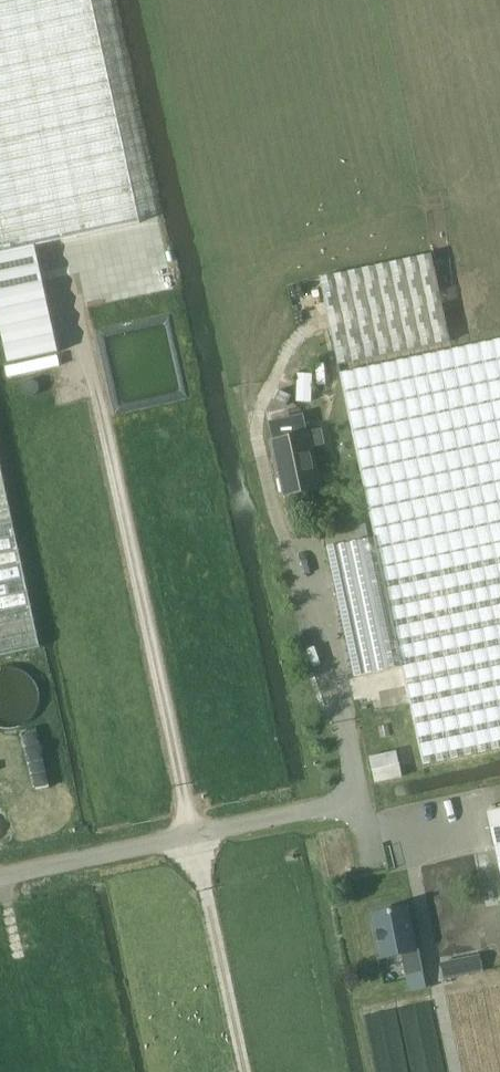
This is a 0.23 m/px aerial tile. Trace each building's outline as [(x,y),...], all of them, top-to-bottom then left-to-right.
[(27,246),(142,221),(93,0),(0,0),(0,252),(27,246)] [(321,277),(330,319),(340,364),(450,341),(431,254),(321,277)] [(335,585),(355,675),(402,666),(423,765),(499,748),(499,338),(340,371),(376,536),(326,546),(335,585)] [(304,411),(269,419),(273,440),(270,441),(283,496),(321,488),(312,447),(326,444),(323,428),(308,432),(304,411)] [(0,462),(0,657),(40,647),(0,462)] [(487,810),(499,871),(499,807),(487,810)] [(415,949),(406,907),(375,913),(384,957),(402,953),(407,975),(424,971),(419,948),(415,949)] [(468,957),(440,962),(443,977),(471,972),(468,957)]
